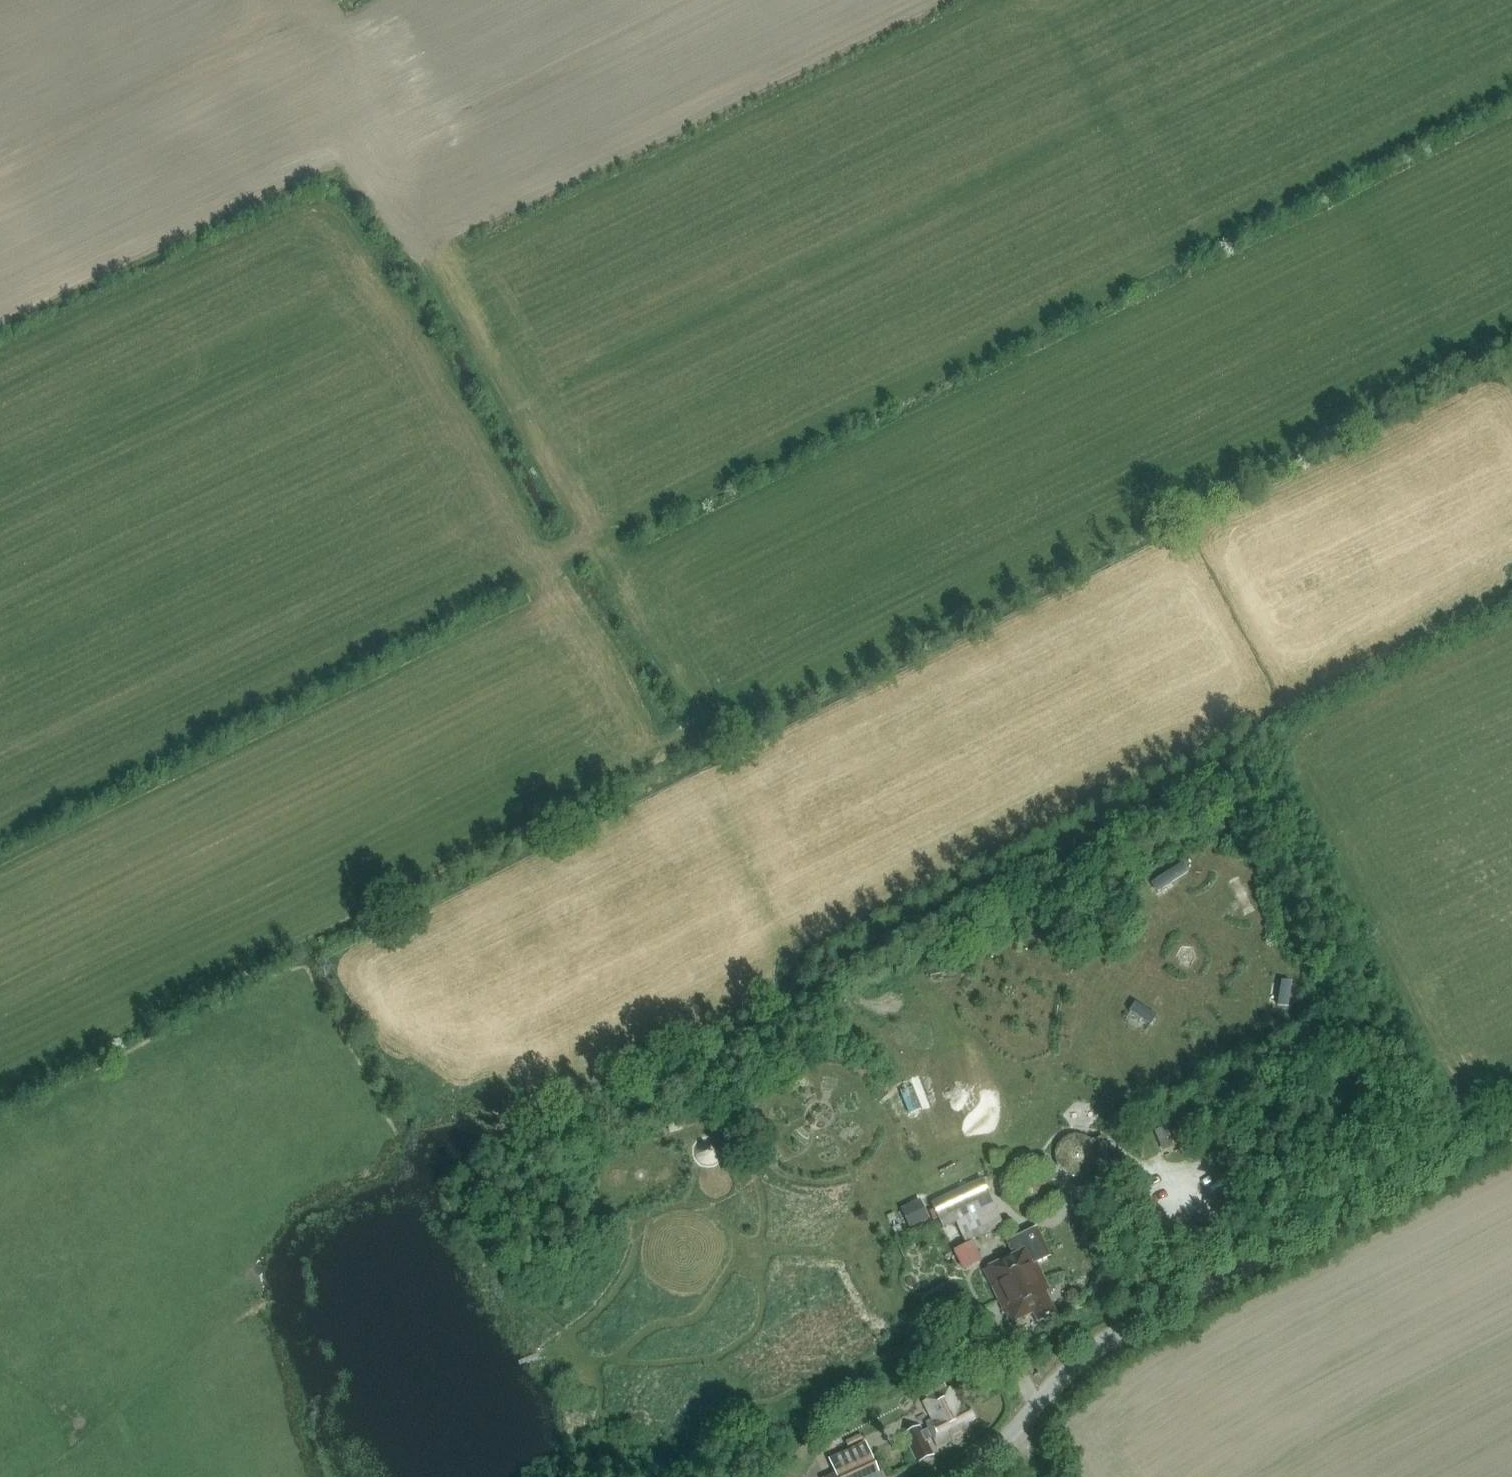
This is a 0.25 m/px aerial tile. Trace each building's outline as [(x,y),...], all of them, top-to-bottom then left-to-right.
[(1177,1145),(1169,1125),(1154,1131),(1162,1151),(1177,1145)] [(1109,1160),(1104,1137),(1090,1140),(1085,1137),(1083,1136),(1081,1135),(1078,1135),(1076,1135),(1073,1135),(1071,1135),(1068,1136),(1066,1137),(1064,1139),(1062,1140),(1060,1142),(1059,1144),(1057,1147),(1056,1149),(1056,1151),(1055,1154),(1055,1156),(1056,1159),(1056,1162),(1057,1164),(1058,1166),(1060,1168),(1062,1170),(1064,1172),(1066,1173),(1068,1174),(1071,1175),(1073,1176),(1076,1176),(1078,1176),(1081,1175),(1083,1175),(1085,1174),(1088,1172),(1090,1171),(1092,1169),(1093,1167),(1094,1165),(1095,1162),(1109,1160)] [(1003,1225),(983,1184),(932,1208),(938,1222),(951,1216),(964,1243),(1003,1225)] [(919,1200),(901,1209),(910,1228),(928,1219),(919,1200)] [(1048,1289),(1036,1263),(1050,1256),(1036,1226),(1006,1241),(1013,1255),(984,1270),(1010,1324),(1033,1312),(1038,1322),(1056,1313),(1045,1291),(1048,1289)] [(955,1251),(964,1269),(980,1261),(971,1243),(955,1251)] [(966,1423),(974,1419),(967,1404),(961,1408),(951,1388),(924,1402),(933,1419),(926,1423),(928,1428),(921,1431),(919,1426),(904,1433),(918,1461),(933,1454),(926,1440),(933,1437),(937,1446),(955,1437),(956,1438),(970,1431),(966,1423)] [(835,1448),(834,1447),(829,1436),(827,1433),(816,1438),(824,1453),(835,1448)] [(828,1459),(834,1473),(871,1455),(872,1455),(866,1441),(828,1459)] [(879,1472),(872,1455),(871,1455),(834,1473),(824,1476),(867,1476),(879,1472)]
